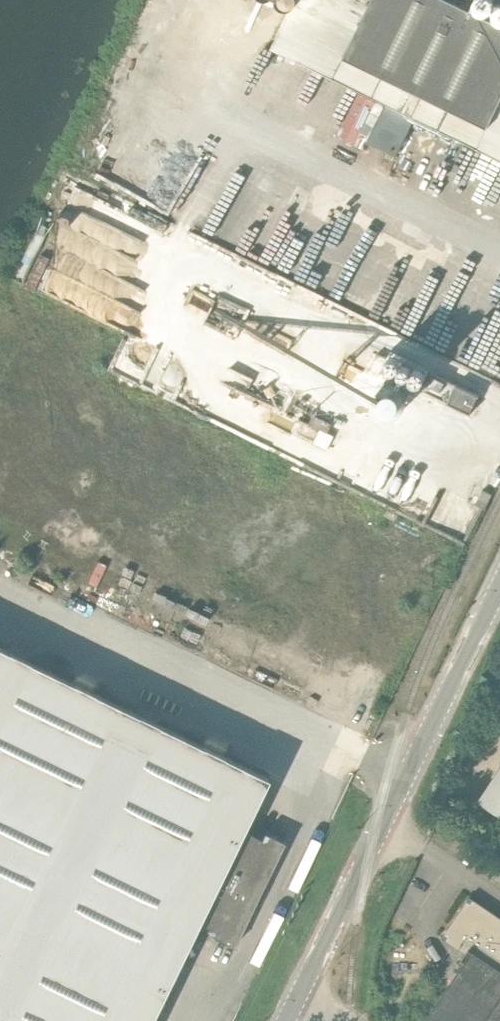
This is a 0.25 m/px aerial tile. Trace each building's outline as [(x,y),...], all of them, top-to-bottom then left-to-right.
[(438,128),(499,158),(499,21),(493,18),(457,0),(297,0),(285,24),(279,21),(267,45),(438,128)] [(391,369),(386,380),(375,403),(399,414),(410,392),(415,380),(423,384),(430,369),(391,351),(384,365),(391,369)] [(431,373),(422,391),(471,414),(471,413),(470,412),(478,397),(479,397),(479,396),(431,373)] [(476,505),(485,509),(492,495),(483,490),(476,505)] [(261,890),(284,842),(264,832),(261,839),(242,829),(267,777),(0,647),(0,1020),(148,1020),(197,921),(216,930),(213,937),(234,947),(261,890)] [(479,800),(499,814),(499,768),(479,800)] [(499,957),(499,918),(469,897),(441,937),(459,950),(468,936),(499,957)] [(468,936),(459,950),(465,954),(461,959),(464,961),(424,1020),(499,1020),(499,957),(468,936)]
